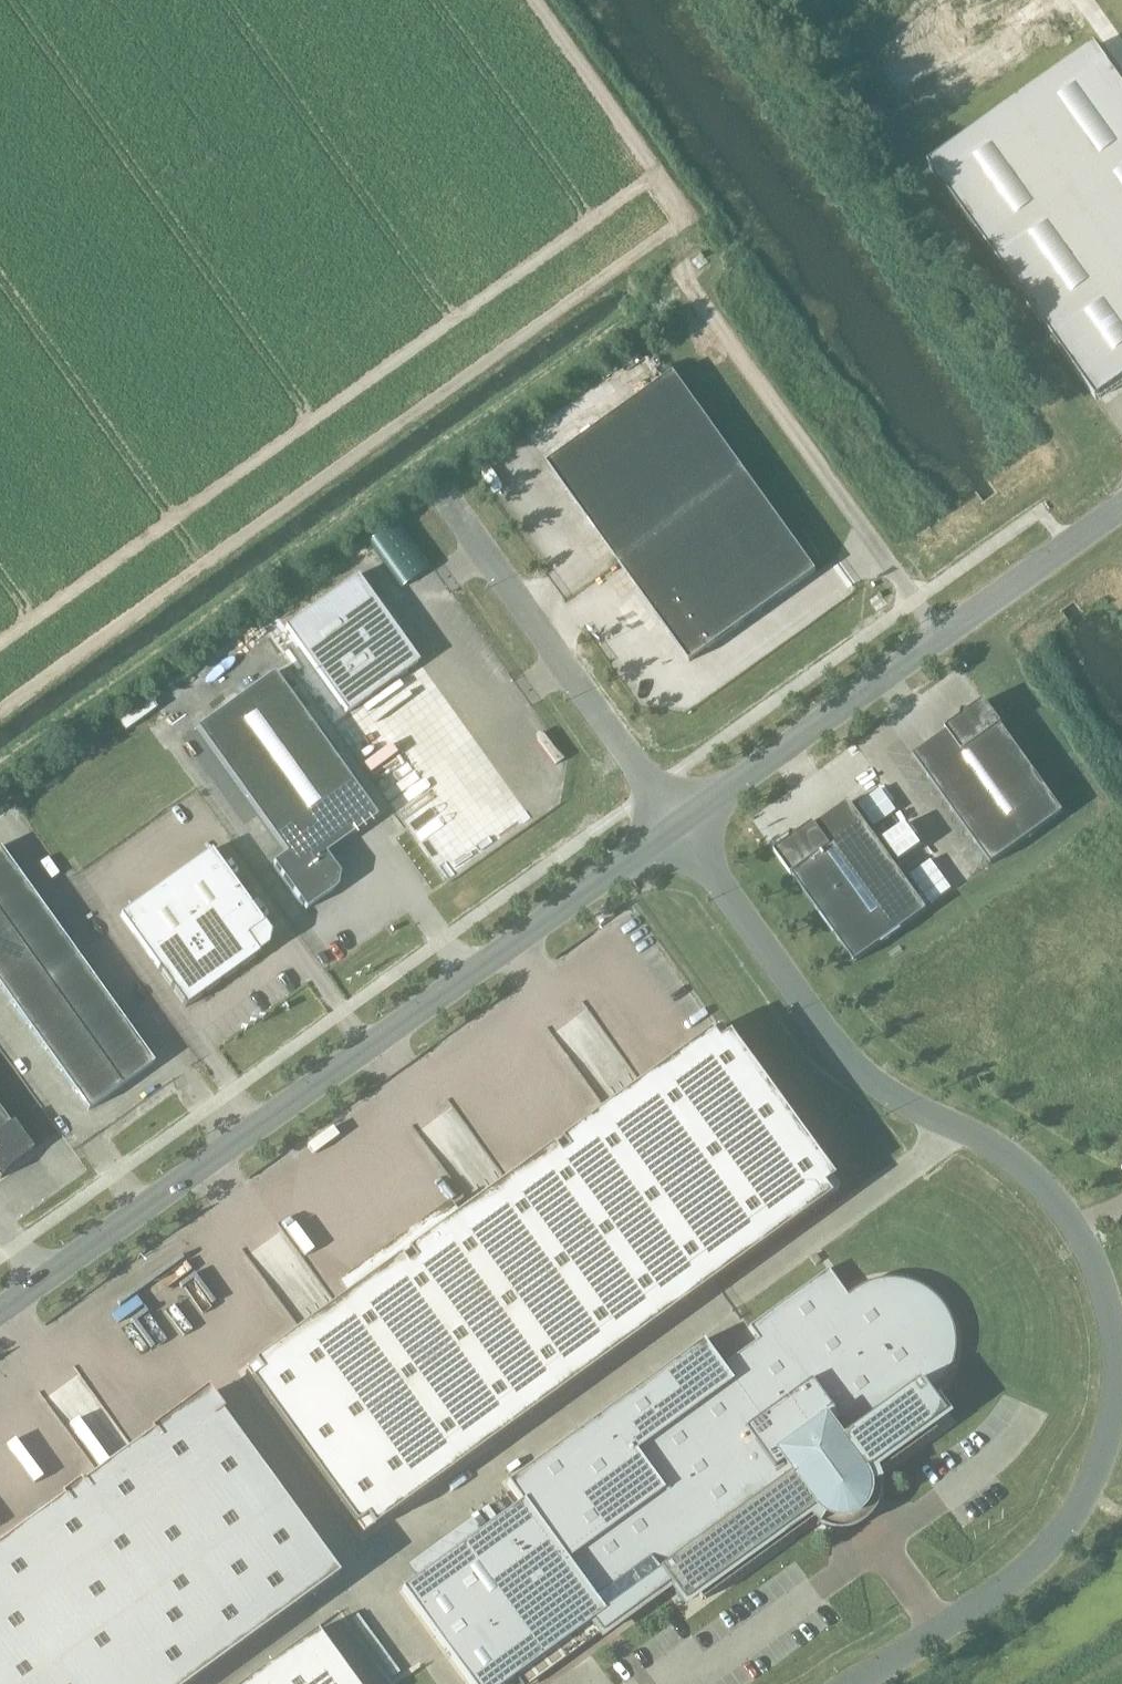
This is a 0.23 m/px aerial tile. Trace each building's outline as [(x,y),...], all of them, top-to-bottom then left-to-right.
[(928,166),(1096,400),(1121,381),(1121,84),(1094,46),(928,166)] [(689,662),(816,571),(788,533),(674,373),(547,463),(618,563),(689,662)] [(357,576),(285,627),(347,714),(419,662),(357,576)] [(337,870),(326,854),(377,817),(274,673),(197,728),(286,853),(272,863),(306,910),(334,890),(337,887),(340,874),(337,870)] [(961,711),(960,718),(945,729),(947,732),(914,756),(991,864),(1063,813),(1001,725),(1002,725),(985,701),(969,712),(961,711)] [(791,833),(790,840),(774,852),(791,876),(792,875),(855,962),(927,910),(849,802),(816,826),(814,823),(799,834),(791,833)] [(88,1110),(154,1063),(0,848),(0,987),(88,1110)] [(268,947),(271,934),(264,925),(265,924),(250,903),(249,903),(211,850),(120,916),(158,969),(185,1007),(260,954),(259,954),(268,947)] [(372,1528),(372,1529),(829,1197),(828,1196),(837,1189),(831,1180),(832,1180),(733,1043),(732,1044),(719,1027),(436,1232),(427,1220),(361,1268),(370,1280),(244,1372),(257,1390),(256,1391),(354,1527),(355,1526),(362,1535),(372,1528)] [(14,1163),(33,1150),(13,1122),(10,1124),(0,1111),(0,1179),(14,1163)] [(847,1295),(828,1269),(748,1327),(758,1340),(721,1367),(702,1340),(507,1482),(521,1502),(402,1588),(445,1649),(471,1683),(505,1683),(593,1620),(602,1633),(670,1584),(679,1597),(684,1603),(697,1593),(702,1600),(813,1520),(818,1523),(816,1525),(818,1526),(818,1525),(825,1528),(832,1530),(840,1530),(847,1529),(856,1527),(863,1522),(869,1517),(874,1510),(877,1503),(879,1496),(879,1488),(878,1481),(880,1481),(879,1479),(877,1480),(875,1474),(935,1431),(929,1424),(943,1415),(938,1409),(939,1408),(929,1395),(935,1391),(939,1387),(942,1383),(944,1380),(946,1376),(948,1374),(949,1370),(951,1367),(952,1363),(953,1359),(954,1355),(955,1350),(955,1347),(955,1343),(955,1339),(954,1334),(953,1329),(952,1326),(951,1321),(949,1316),(947,1312),(945,1308),(943,1306),(940,1302),(937,1298),(933,1295),(930,1292),(925,1289),(922,1287),(917,1284),(914,1283),(909,1281),(906,1281),(901,1279),(896,1279),(893,1279),(888,1279),(884,1279),(879,1279),(875,1280),(869,1282),(866,1283),(861,1285),(856,1288),(853,1290),(849,1293),(847,1295)] [(338,1578),(207,1396),(0,1546),(0,1683),(193,1683),(338,1578)] [(316,1630),(241,1683),(355,1683),(316,1630)]
